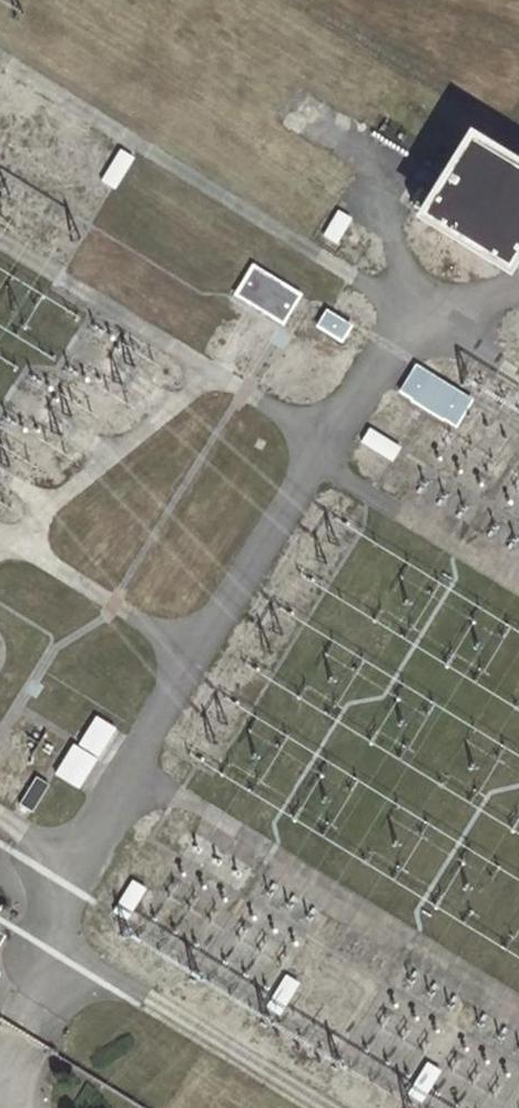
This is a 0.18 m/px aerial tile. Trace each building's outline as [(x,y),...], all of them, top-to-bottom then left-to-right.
[(464,133),(418,209),(500,260),(518,229),(518,167),(464,133)] [(133,158),(120,150),(102,180),(115,188),(133,158)] [(350,218),(336,210),(321,235),(335,243),(350,218)] [(303,295),(253,263),(233,294),(284,326),(303,295)] [(353,325),(327,309),(315,325),(341,341),(353,325)] [(413,364),(397,390),(409,398),(408,400),(441,419),(442,418),(455,425),(471,398),(413,364)] [(368,428),(360,440),(391,460),(399,447),(368,428)] [(75,746),(96,758),(113,729),(94,717),(75,746)] [(75,746),(73,744),(55,774),(78,787),(96,758),(75,746)] [(49,785),(36,777),(19,804),(33,813),(49,785)] [(146,889),(131,880),(112,910),(126,920),(146,889)] [(300,985),(286,976),(266,1007),(280,1016),(300,985)] [(440,1072),(427,1063),(407,1094),(420,1103),(440,1072)]
